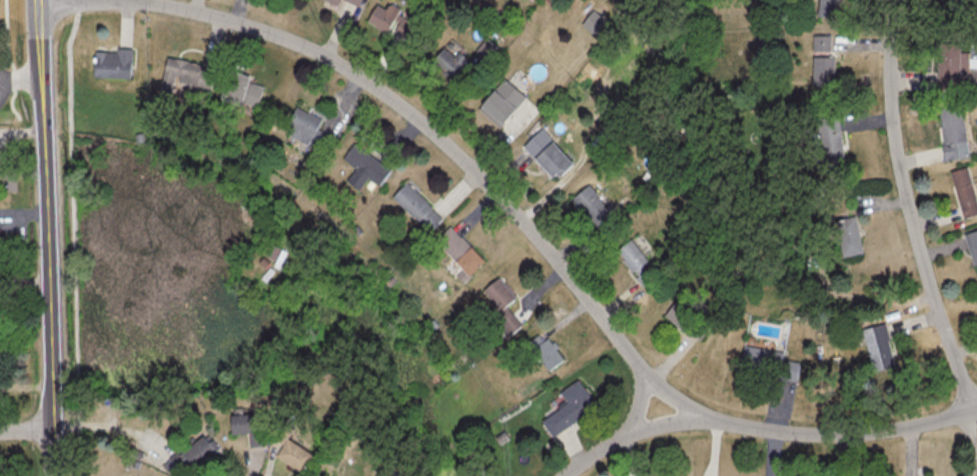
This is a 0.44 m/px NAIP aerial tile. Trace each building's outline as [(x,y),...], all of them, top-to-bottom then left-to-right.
[(838,0),(818,0),(816,17),(835,19),(838,0)] [(945,14),(967,18),(970,0),(948,0),(945,14)] [(401,14),(404,8),(393,3),(390,8),(378,3),(370,22),(392,32),(392,29),(414,39),(421,23),(401,14)] [(812,52),(830,52),(830,34),(812,34),(812,52)] [(935,90),(965,91),(966,52),(958,52),(958,43),(935,43),(935,90)] [(469,61),(447,44),(434,61),(455,78),(469,61)] [(134,77),(134,49),(97,49),(96,77),(134,77)] [(212,95),(217,67),(169,57),(163,85),(212,95)] [(812,85),(833,85),(833,57),(812,57),(812,85)] [(225,97),(261,108),(268,82),(232,72),(225,97)] [(485,107),(508,124),(530,95),(507,78),(485,107)] [(334,135),(321,129),(325,119),(297,105),(285,130),(327,150),(334,135)] [(937,108),(942,160),(967,157),(962,106),(937,108)] [(822,168),(844,166),(838,115),(816,118),(822,168)] [(579,162),(544,128),(526,146),(561,180),(579,162)] [(371,177),(382,184),(393,167),(355,142),(345,158),(358,167),(349,181),(363,189),(371,177)] [(976,215),(976,205),(967,167),(949,171),(961,219),(976,215)] [(395,196),(431,232),(446,217),(410,181),(395,196)] [(617,214),(587,184),(571,200),(601,230),(617,214)] [(835,218),(839,256),(860,254),(856,217),(835,218)] [(437,241),(473,276),(489,260),(453,225),(437,241)] [(976,279),(976,230),(964,234),(976,279)] [(615,250),(643,286),(657,275),(628,239),(615,250)] [(484,289),(498,306),(486,316),(506,341),(525,326),(509,306),(519,298),(501,276),(484,289)] [(861,329),(871,371),(894,365),(883,323),(861,329)] [(529,344),(548,372),(565,361),(547,332),(529,344)] [(569,402),(544,419),(556,437),(600,407),(582,380),(562,393),(569,402)] [(252,433),(252,446),(268,446),(268,414),(233,414),(233,433),(252,433)] [(204,433),(167,466),(176,475),(189,475),(218,450),(204,433)] [(306,473),(316,454),(290,439),(279,457),(306,473)]
